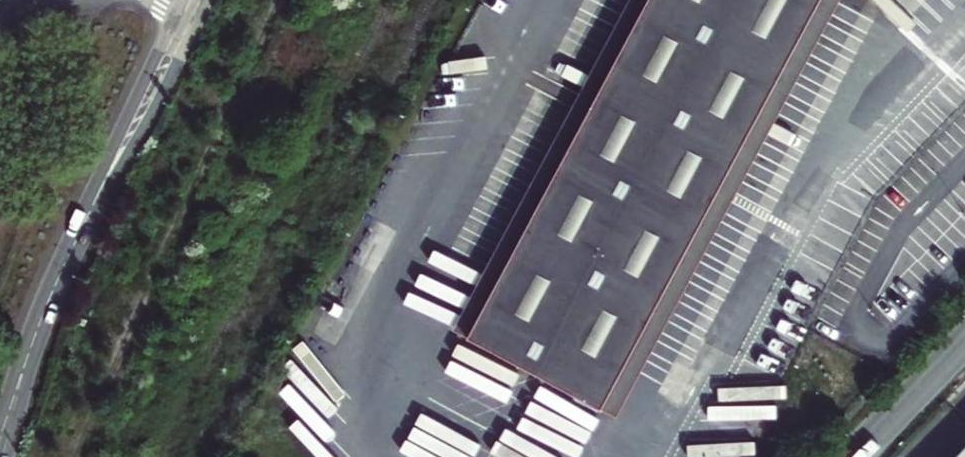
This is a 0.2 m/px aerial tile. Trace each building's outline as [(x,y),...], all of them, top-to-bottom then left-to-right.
[(454,331),(622,419),(843,2),(840,0),(627,0),(454,331)] [(878,26),(903,0),(851,0),(878,26)] [(952,456),(964,456),(964,443),(952,456)]
